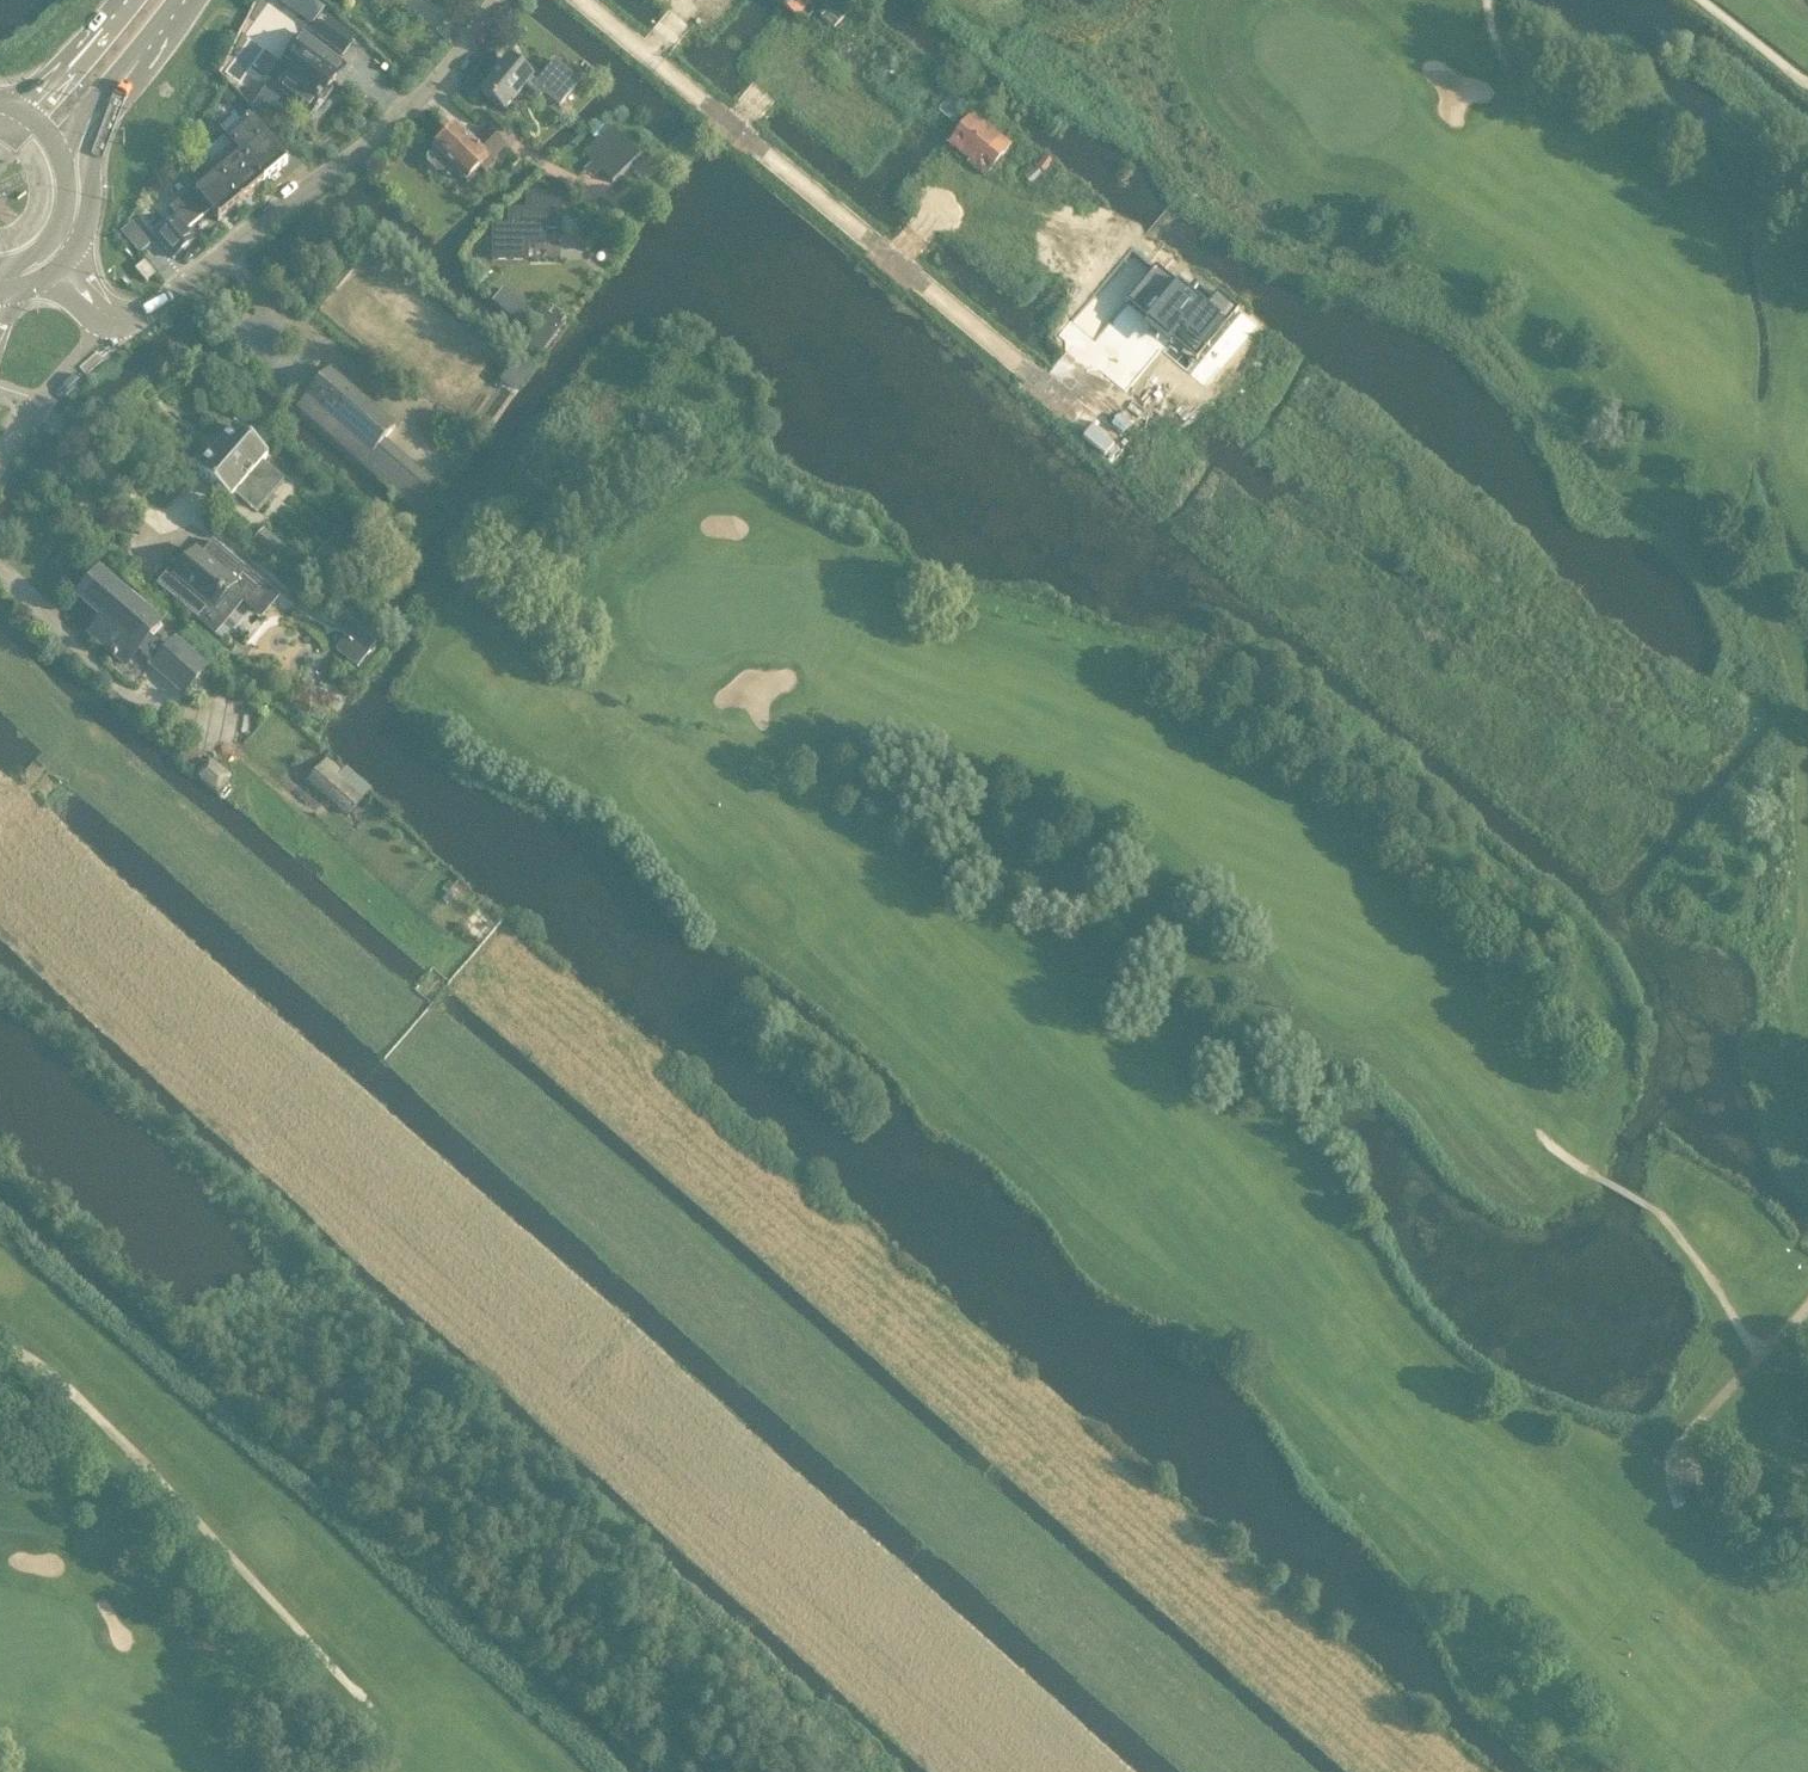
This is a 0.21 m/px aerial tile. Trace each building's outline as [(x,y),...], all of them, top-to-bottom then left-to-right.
[(323,9),(311,0),(308,0),(301,9),(315,20),(323,9)] [(343,56),(354,41),(327,20),(316,35),(343,56)] [(284,60),(267,83),(278,92),(311,115),(336,80),(346,68),(331,57),(310,41),(302,36),(284,60)] [(540,100),(544,95),(560,108),(581,83),(555,61),(537,83),(509,60),(481,93),(504,112),(525,87),(540,100)] [(252,107),(268,118),(281,99),(266,88),(252,107)] [(220,98),(228,108),(237,100),(229,90),(220,98)] [(230,144),(241,157),(264,184),(287,165),(250,121),(242,127),(245,131),(230,144)] [(208,124),(198,132),(207,142),(217,134),(208,124)] [(602,173),(612,183),(640,157),(613,127),(584,154),(589,159),(580,167),(593,181),(602,173)] [(956,197),(953,201),(970,215),(975,212),(999,233),(1017,217),(1000,198),(999,192),(1014,180),(1018,182),(1042,202),(1060,186),(980,127),(968,141),(989,158),(956,197)] [(436,148),(434,151),(435,152),(428,159),(428,164),(437,174),(443,174),(449,167),(466,184),(480,170),(485,175),(494,166),(492,164),(507,149),(486,129),(471,143),(456,128),(447,138),(442,138),(436,144),(436,148)] [(218,176),(241,204),(264,184),(241,157),(226,169),(223,165),(215,172),(218,176)] [(187,230),(209,211),(218,222),(241,204),(218,176),(203,188),(200,184),(169,210),(177,219),(155,238),(174,260),(196,241),(187,230)] [(546,232),(562,232),(562,195),(526,195),(526,211),(508,211),(508,226),(492,226),(492,263),(528,263),(528,247),(546,247),(546,232)] [(139,256),(151,247),(132,224),(121,233),(139,256)] [(146,283),(153,277),(155,275),(144,263),(135,270),(146,283)] [(1202,308),(1153,266),(1130,294),(1124,301),(1150,322),(1147,326),(1172,347),(1175,343),(1195,360),(1236,311),(1215,293),(1202,308)] [(563,325),(547,313),(528,339),(544,351),(563,325)] [(426,493),(377,450),(396,429),(331,372),(298,409),(363,466),(411,510),(426,493)] [(275,476),(262,464),(268,457),(235,428),(197,473),(230,501),(236,494),(249,506),(275,476)] [(251,544),(279,569),(292,554),(265,529),(251,544)] [(180,560),(157,586),(199,623),(215,636),(243,602),(262,618),(278,598),(263,586),(213,543),(191,569),(180,560)] [(185,695),(207,670),(174,641),(175,640),(160,626),(100,574),(82,595),(107,617),(90,636),(125,666),(138,652),(154,665),(152,667),(185,695)] [(343,618),(335,628),(343,634),(347,638),(337,651),(358,668),(369,655),(383,639),(350,610),(343,618)] [(232,780),(231,779),(232,777),(212,760),(210,763),(209,762),(198,775),(198,776),(197,777),(218,795),(232,780)] [(306,782),(330,804),(348,819),(364,802),(336,777),(340,772),(326,760),(306,782)]
